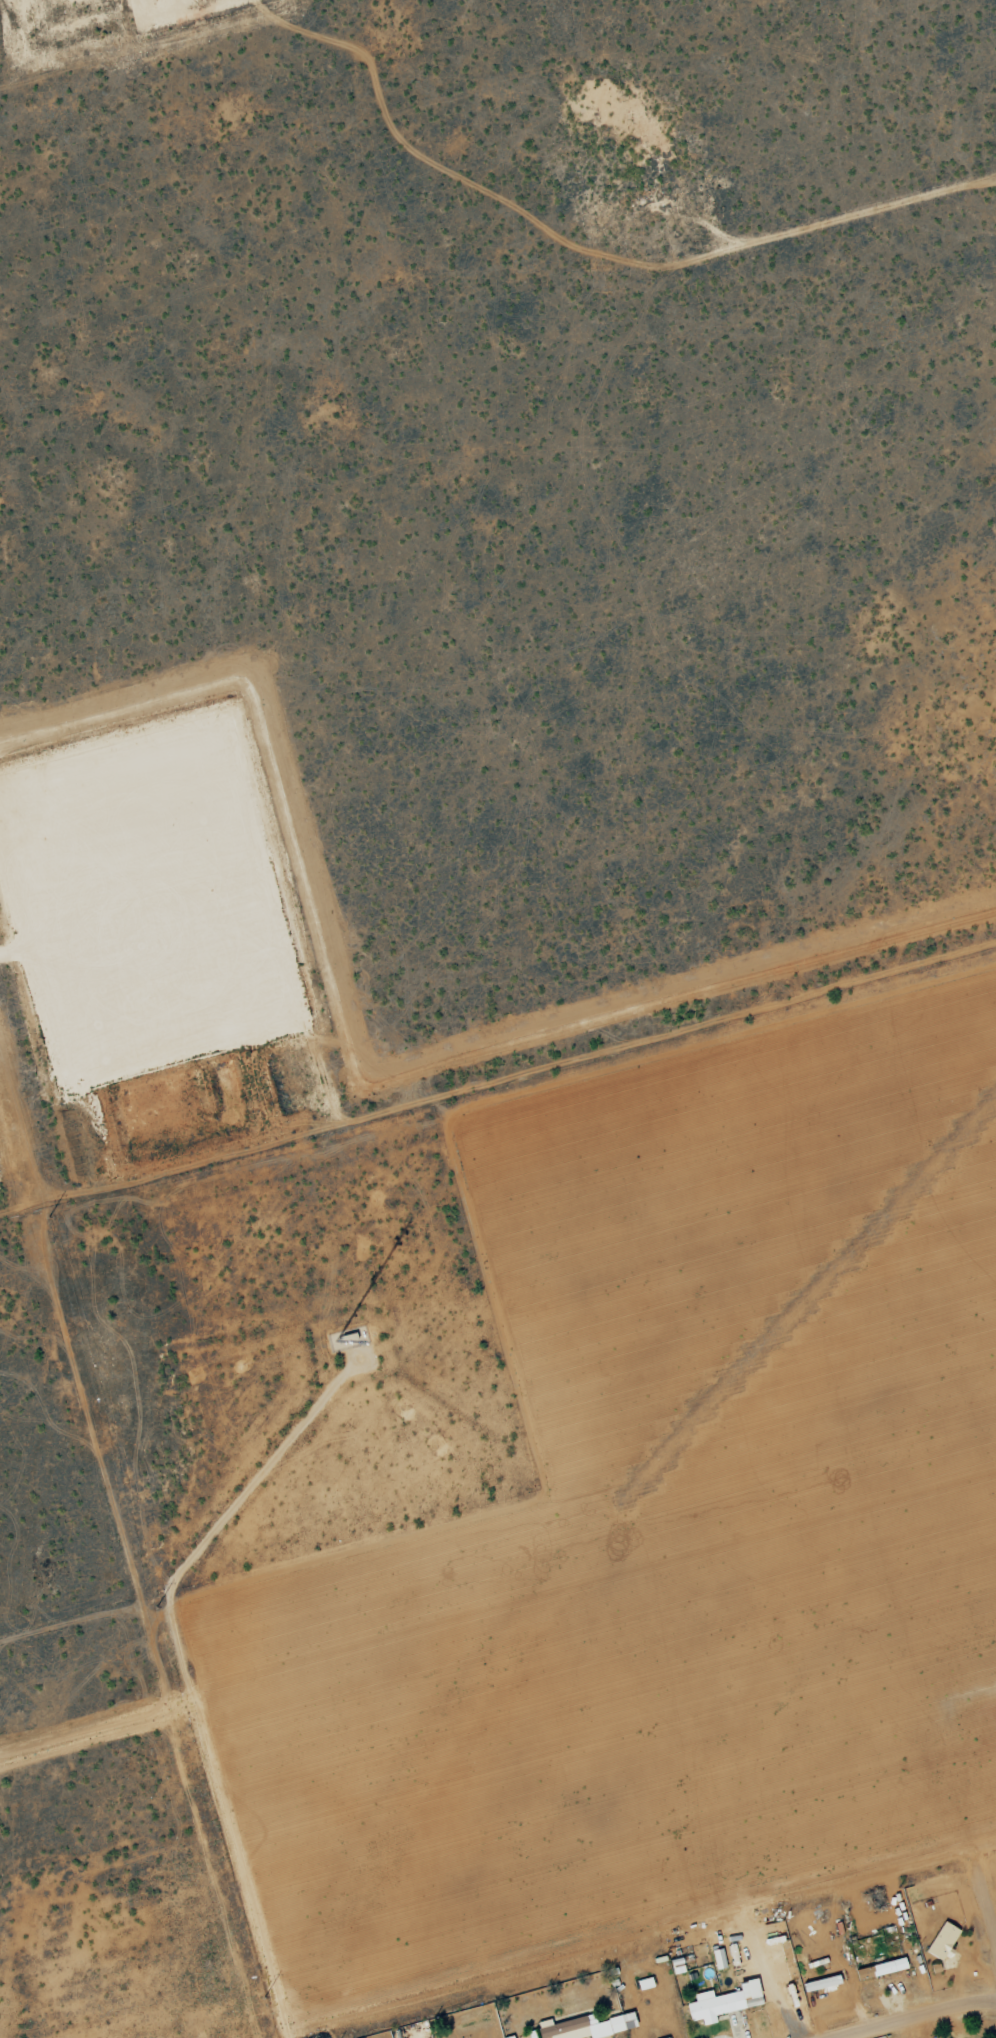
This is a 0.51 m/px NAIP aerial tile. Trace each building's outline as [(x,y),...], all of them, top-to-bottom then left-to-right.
[(958,1930),(939,1922),(925,1954),(943,1962),(958,1930)] [(713,1970),(724,1969),(721,1949),(711,1951),(713,1970)] [(739,1991),(711,1997),(710,1991),(692,1995),(694,2002),(684,2004),(688,2022),(700,2020),(702,2026),(715,2023),(713,2015),(762,2005),(760,1996),(741,2000),(739,1991)]
